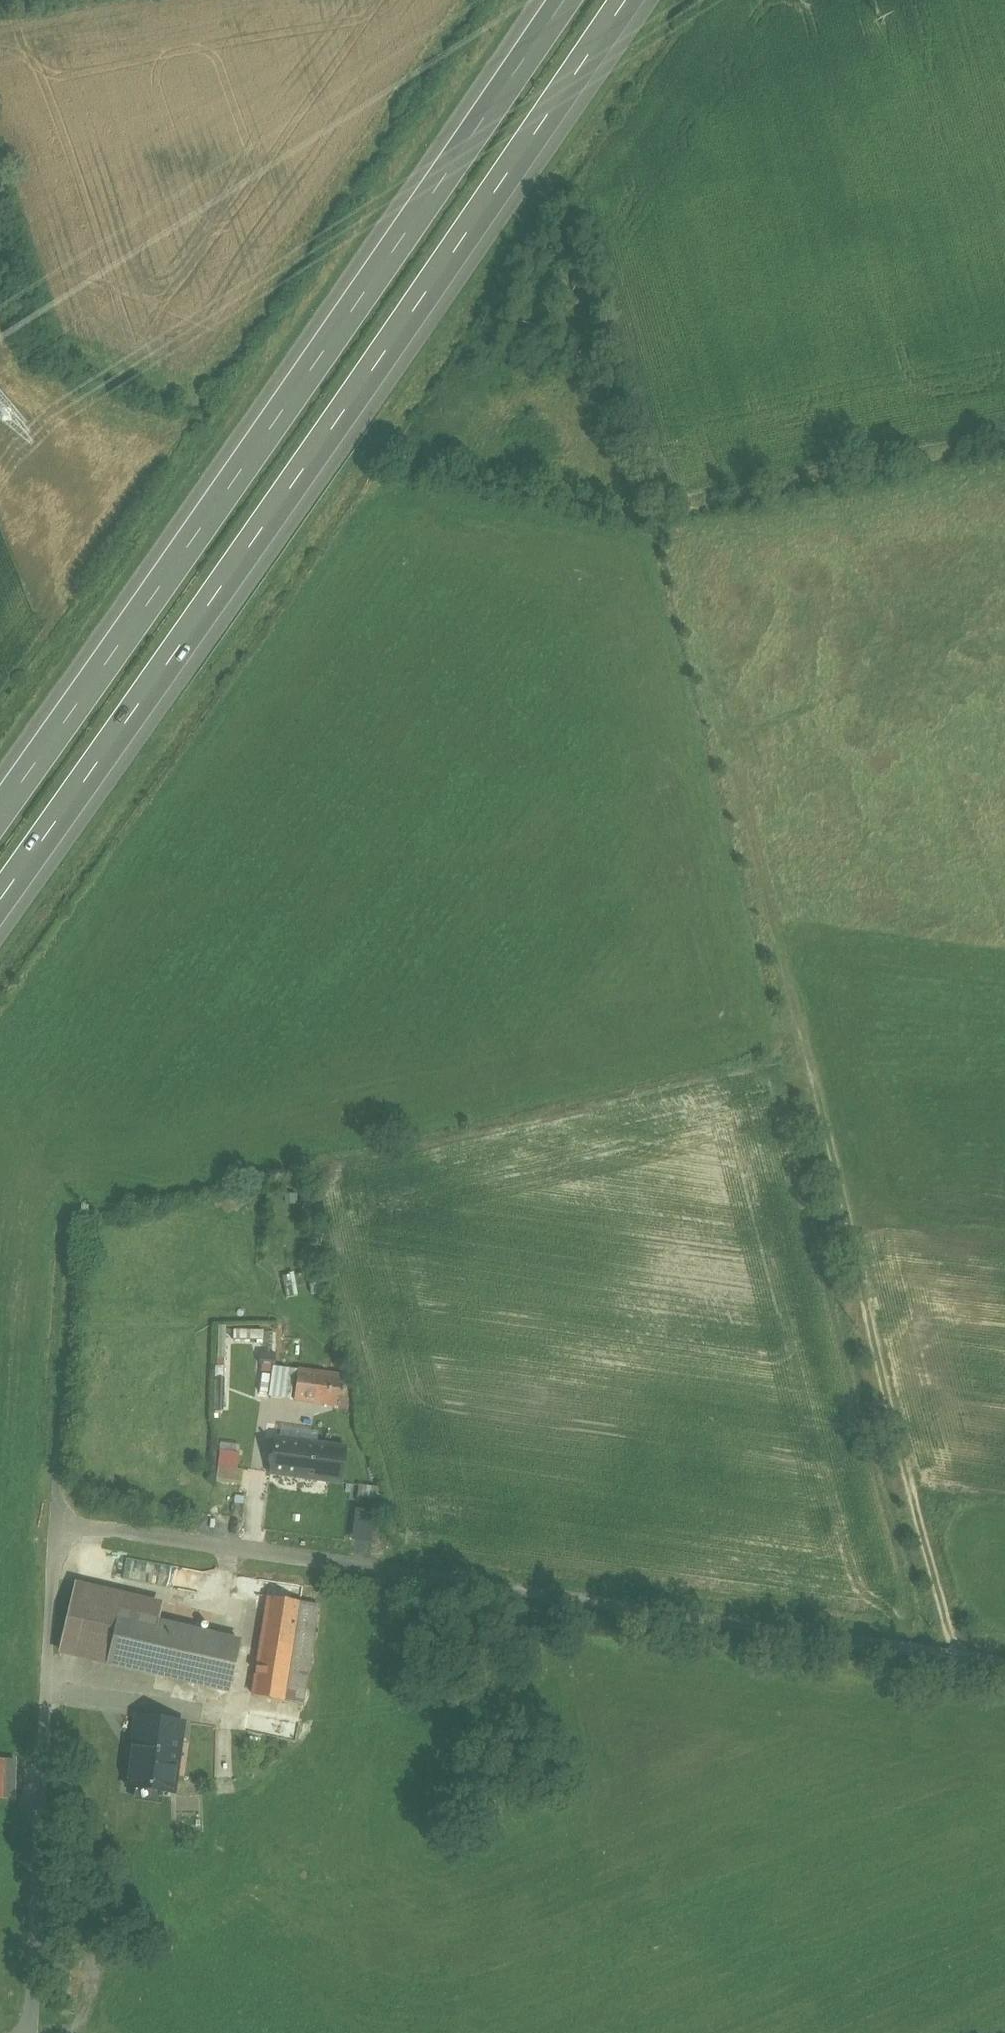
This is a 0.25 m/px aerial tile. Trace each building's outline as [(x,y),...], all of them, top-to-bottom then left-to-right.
[(226,1329),(218,1329),(218,1363),(225,1364),(226,1329)] [(263,1330),(234,1330),(234,1340),(263,1340),(263,1330)] [(275,1353),(260,1352),(260,1364),(274,1365),(275,1353)] [(296,1370),(274,1367),(270,1397),(291,1400),(296,1370)] [(341,1375),(301,1370),(297,1400),(336,1405),(341,1375)] [(346,1447),(275,1437),(270,1473),(341,1483),(346,1447)] [(240,1453),(220,1451),(218,1465),(238,1468),(240,1453)] [(216,1480),(241,1483),(243,1468),(238,1468),(218,1465),(216,1480)] [(246,1496),(236,1495),(235,1503),(245,1505),(246,1496)] [(243,1515),(245,1505),(235,1503),(234,1513),(243,1515)] [(126,1557),(122,1572),(143,1577),(146,1562),(126,1557)] [(164,1601),(75,1580),(58,1653),(107,1664),(119,1613),(159,1623),(164,1601)] [(317,1604),(269,1597),(253,1695),(301,1706),(317,1604)] [(159,1623),(119,1613),(107,1664),(229,1692),(241,1642),(169,1625),(159,1623)] [(176,1795),(186,1721),(134,1714),(124,1788),(176,1795)] [(0,1758),(0,1798),(13,1799),(14,1759),(0,1758)]
